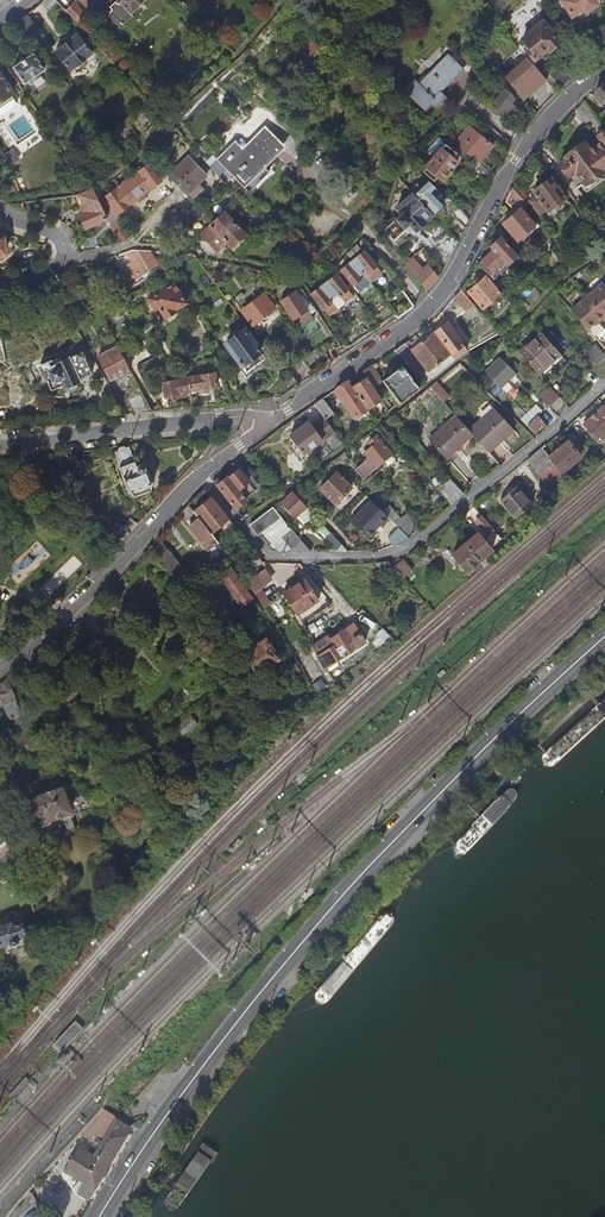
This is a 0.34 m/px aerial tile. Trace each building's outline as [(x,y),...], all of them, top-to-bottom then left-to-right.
[(68,7),(79,19),(83,16),(87,12),(76,0),(68,7)] [(112,8),(115,10),(112,14),(123,24),(125,22),(128,24),(136,15),(134,13),(146,0),(119,0),(112,8)] [(574,13),(586,6),(587,9),(599,1),(598,0),(567,0),(574,13)] [(29,12),(21,17),(28,26),(31,31),(39,25),(29,12)] [(79,19),(99,42),(103,38),(83,16),(79,19)] [(21,17),(15,21),(22,30),(28,26),(21,17)] [(561,38),(544,18),(524,36),(531,44),(527,46),(535,55),(548,43),(551,46),(561,38)] [(78,32),(57,49),(72,68),(93,51),(78,32)] [(459,56),(450,47),(411,86),(424,100),(432,92),(438,98),(444,92),(439,85),(464,62),(459,56)] [(45,67),(34,51),(14,64),(25,81),(45,67)] [(505,73),(524,96),(548,76),(529,54),(505,73)] [(0,73),(0,113),(18,101),(12,93),(14,92),(1,72),(0,73)] [(491,101),(505,113),(514,103),(510,99),(515,94),(505,85),(491,101)] [(595,92),(604,104),(604,85),(595,92)] [(604,110),(595,117),(602,125),(604,123),(604,111),(604,110)] [(455,141),(478,159),(492,142),(469,124),(455,141)] [(236,139),(218,157),(250,188),(268,170),(264,166),(268,162),(265,158),(281,142),(265,125),(243,146),(236,139)] [(602,130),(595,136),(600,142),(604,149),(604,134),(602,130)] [(435,155),(451,168),(459,158),(455,154),(458,151),(440,137),(430,150),(435,155)] [(600,142),(588,151),(582,143),(563,157),(564,160),(557,165),(567,177),(575,172),(584,184),(604,169),(604,149),(600,142)] [(179,164),(169,174),(185,193),(208,173),(185,147),(173,157),(179,164)] [(451,168),(435,155),(424,169),(435,179),(439,174),(443,178),(451,168)] [(488,181),(492,171),(478,159),(471,168),(488,181)] [(122,243),(129,240),(118,218),(121,216),(118,211),(138,195),(140,198),(147,192),(146,190),(162,177),(148,162),(99,199),(108,215),(122,243)] [(416,192),(435,213),(445,203),(439,195),(443,192),(430,180),(416,192)] [(516,186),(511,194),(521,205),(525,201),(527,204),(536,198),(538,200),(533,204),(543,217),(565,199),(551,180),(527,198),(516,186)] [(82,192),(73,193),(77,202),(82,199),(84,203),(81,204),(83,211),(80,212),(87,225),(108,215),(99,199),(93,187),(82,192)] [(435,213),(416,192),(415,191),(398,207),(403,213),(385,228),(395,239),(409,227),(407,225),(411,221),(417,228),(435,213)] [(170,204),(177,199),(173,192),(165,197),(170,204)] [(511,194),(506,204),(515,215),(519,212),(524,208),(521,205),(511,194)] [(200,209),(202,210),(213,222),(219,216),(207,203),(200,209)] [(202,210),(192,219),(217,247),(228,238),(233,243),(246,231),(227,210),(219,216),(213,222),(202,210)] [(468,223),(471,217),(464,211),(460,215),(468,223)] [(519,212),(515,215),(503,226),(517,242),(534,228),(519,212)] [(6,255),(9,251),(7,236),(1,237),(0,231),(0,256),(6,255)] [(78,237),(81,247),(95,245),(92,235),(78,237)] [(516,254),(500,235),(488,247),(491,250),(501,260),(505,264),(516,254)] [(134,262),(140,272),(158,260),(151,248),(134,248),(140,258),(134,262)] [(353,257),(370,280),(383,270),(366,248),(353,257)] [(127,252),(131,260),(137,257),(133,249),(127,252)] [(501,260),(491,250),(477,263),(487,274),(501,260)] [(406,261),(427,287),(439,275),(430,264),(423,270),(411,256),(406,261)] [(370,280),(353,257),(342,266),(360,288),(370,280)] [(527,268),(522,262),(519,266),(524,271),(527,268)] [(324,280),(334,293),(339,289),(341,292),(350,285),(337,270),(324,280)] [(486,279),(468,295),(483,313),(501,298),(486,279)] [(158,306),(166,317),(178,309),(176,307),(187,299),(174,280),(148,297),(155,307),(158,306)] [(334,293),(324,280),(312,289),(324,305),(332,299),(330,296),(334,293)] [(588,294),(604,313),(604,282),(603,280),(588,294)] [(300,324),(315,315),(300,293),(307,289),(303,283),(282,297),(300,324)] [(341,301),(342,302),(355,292),(350,285),(341,292),(339,289),(334,293),(341,301)] [(415,304),(412,299),(403,287),(394,293),(407,310),(415,304)] [(259,299),(245,309),(254,320),(277,303),(268,291),(258,298),(259,299)] [(461,292),(454,300),(465,314),(473,307),(461,292)] [(341,301),(334,293),(330,296),(332,299),(324,305),(328,311),(341,301)] [(599,311),(603,315),(604,313),(588,294),(586,295),(599,311)] [(599,311),(586,295),(572,307),(589,327),(603,315),(599,311)] [(397,319),(399,317),(390,305),(382,312),(390,324),(397,319)] [(455,357),(468,347),(449,320),(435,331),(455,357)] [(369,338),(372,335),(362,322),(359,324),(369,338)] [(360,344),(369,338),(359,324),(350,330),(360,344)] [(228,340),(244,362),(262,349),(246,327),(228,340)] [(265,327),(258,332),(263,339),(270,334),(265,327)] [(407,340),(397,348),(421,373),(424,371),(427,375),(430,376),(455,357),(435,331),(412,347),(407,340)] [(559,354),(541,333),(520,352),(538,372),(559,354)] [(112,377),(130,367),(118,344),(100,353),(112,377)] [(595,344),(584,354),(594,366),(604,356),(595,344)] [(50,380),(53,387),(65,381),(66,384),(69,383),(70,385),(77,382),(76,379),(80,378),(79,376),(82,375),(84,378),(92,374),(91,371),(93,370),(83,349),(54,362),(51,355),(41,359),(44,366),(49,364),(54,373),(50,375),(52,379),(50,380)] [(485,372),(500,387),(515,372),(501,357),(485,372)] [(299,384),(314,374),(304,358),(288,368),(299,384)] [(203,361),(188,367),(189,375),(205,372),(203,361)] [(401,399),(419,384),(402,363),(384,378),(401,399)] [(373,364),(364,370),(368,375),(374,385),(381,381),(381,375),(373,364)] [(189,375),(188,367),(174,372),(176,378),(189,375)] [(189,375),(192,388),(206,385),(206,387),(219,385),(216,370),(205,372),(189,375)] [(192,388),(189,375),(176,378),(165,380),(168,395),(181,392),(180,390),(192,388)] [(353,384),(368,406),(382,397),(374,385),(368,375),(353,384)] [(350,380),(335,390),(350,411),(353,409),(361,420),(372,413),(368,406),(353,384),(350,380)] [(437,380),(431,384),(443,399),(449,394),(437,380)] [(155,392),(163,408),(172,403),(168,395),(164,387),(155,392)] [(154,409),(163,408),(155,392),(154,390),(146,395),(154,409)] [(561,402),(551,391),(544,397),(554,408),(561,402)] [(138,411),(154,409),(146,395),(145,392),(132,398),(138,411)] [(322,398),(313,404),(322,416),(324,419),(333,413),(322,398)] [(549,423),(554,419),(538,402),(528,411),(533,416),(538,412),(548,422),(549,423)] [(473,432),(489,450),(501,439),(499,436),(512,424),(495,404),(469,427),(473,432)] [(603,405),(584,423),(600,440),(604,436),(604,407),(603,405)] [(473,432),(469,427),(456,412),(429,436),(446,455),(473,432)] [(538,412),(533,416),(528,421),(536,430),(544,423),(545,424),(548,422),(538,412)] [(322,416),(310,425),(321,440),(322,442),(334,433),(324,419),(322,416)] [(307,422),(289,435),(303,454),(321,440),(310,425),(307,422)] [(543,443),(527,456),(547,481),(581,451),(568,436),(551,451),(543,443)] [(380,439),(365,451),(378,465),(392,453),(380,439)] [(118,450),(119,452),(116,453),(121,467),(119,468),(129,495),(154,485),(149,471),(147,471),(146,469),(145,468),(143,467),(141,467),(138,467),(137,467),(130,448),(127,448),(126,447),(125,446),(123,446),(121,447),(119,448),(118,450)] [(78,452),(79,459),(94,457),(93,450),(78,452)] [(219,483),(237,506),(249,496),(247,494),(257,487),(242,468),(233,476),(231,474),(219,483)] [(356,482),(346,472),(343,475),(339,471),(322,487),(336,501),(356,482)] [(464,488),(452,475),(440,487),(452,500),(464,488)] [(515,481),(499,494),(512,511),(529,498),(515,481)] [(301,485),(295,490),(305,502),(311,496),(301,485)] [(308,504),(305,502),(295,490),(285,497),(283,499),(297,514),(308,504)] [(229,516),(213,495),(196,509),(212,530),(225,520),(229,516)] [(390,515),(373,498),(352,520),(369,536),(377,528),(376,526),(379,522),(381,524),(390,515)] [(191,502),(182,511),(209,546),(219,539),(212,530),(196,509),(191,502)] [(263,533),(285,514),(277,504),(254,522),(263,533)] [(418,522),(405,510),(394,520),(399,524),(402,527),(407,533),(418,522)] [(276,549),(287,549),(294,544),(285,533),(294,526),(285,514),(263,533),(276,549)] [(121,543),(140,523),(133,515),(123,526),(119,522),(111,526),(116,536),(121,543)] [(229,516),(225,520),(227,523),(224,525),(229,531),(236,525),(229,516)] [(396,543),(409,534),(407,533),(402,527),(399,524),(390,536),(396,543)] [(287,549),(314,549),(294,526),(285,533),(294,544),(287,549)] [(478,530),(465,540),(480,557),(491,547),(478,530)] [(467,568),(480,557),(465,540),(453,551),(467,568)] [(161,557),(176,578),(184,572),(169,549),(161,557)] [(264,560),(259,553),(247,563),(253,569),(264,560)] [(402,554),(396,556),(400,565),(406,563),(402,554)] [(223,574),(242,603),(252,596),(233,567),(223,574)] [(265,567),(248,581),(253,588),(271,574),(265,567)] [(286,593),(299,613),(320,599),(307,579),(286,593)] [(314,642),(326,665),(366,639),(354,623),(333,637),(330,633),(314,642)] [(246,651),(259,670),(281,655),(267,636),(246,651)] [(207,653),(203,659),(215,668),(219,661),(207,653)] [(0,689),(0,700),(20,749),(32,744),(19,709),(8,681),(0,689)] [(78,691),(75,686),(68,683),(62,687),(60,694),(64,699),(71,701),(77,697),(78,691)] [(30,687),(16,693),(22,707),(36,702),(30,687)] [(191,715),(175,727),(182,736),(198,724),(191,715)] [(65,738),(75,734),(70,723),(60,727),(65,738)] [(100,737),(102,738),(104,737),(106,735),(106,732),(106,730),(104,728),(102,728),(100,729),(98,730),(97,732),(97,734),(98,735),(100,737)] [(196,766),(197,770),(200,771),(203,770),(205,766),(203,763),(201,762),(197,763),(196,766)] [(78,828),(73,813),(64,789),(43,796),(43,798),(26,804),(34,827),(37,825),(38,829),(41,828),(45,839),(78,828)] [(22,888),(6,895),(10,905),(25,899),(22,888)] [(3,946),(29,935),(21,915),(12,918),(14,923),(0,929),(0,938),(3,946)] [(83,1191),(94,1197),(136,1127),(126,1121),(121,1130),(117,1128),(100,1138),(111,1145),(100,1162),(82,1152),(81,1155),(77,1153),(73,1161),(76,1163),(72,1170),(89,1181),(83,1191)]
